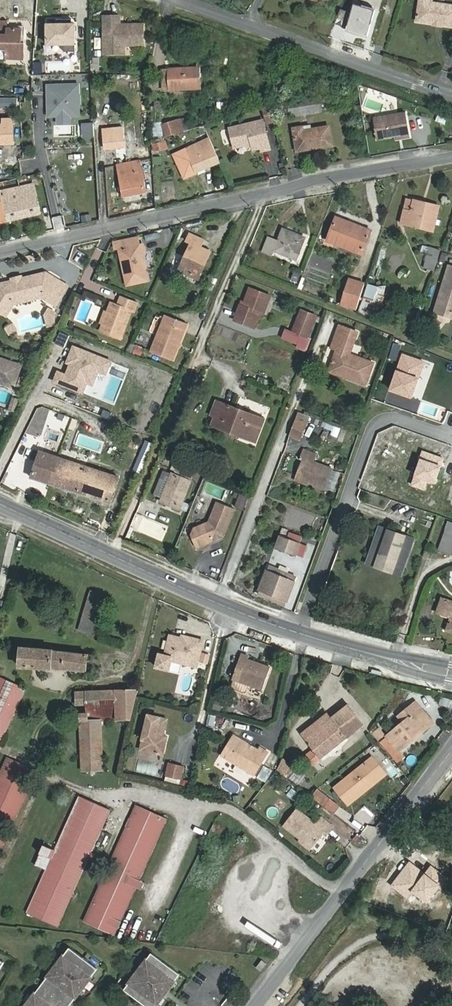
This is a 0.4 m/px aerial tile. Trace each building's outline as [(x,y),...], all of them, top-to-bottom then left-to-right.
[(417,21),(433,23),(433,20),(442,22),(442,24),(451,26),(451,6),(431,3),(432,0),(420,0),(417,21)] [(346,30),(368,36),(375,10),(362,6),(362,9),(353,7),(352,12),(341,9),(335,23),(347,27),(346,30)] [(104,16),(104,54),(114,54),(114,49),(120,49),(124,47),(143,47),(143,27),(126,27),(126,29),(120,29),(120,27),(120,16),(104,16)] [(0,22),(0,59),(24,61),(25,43),(22,43),(22,28),(7,28),(7,21),(0,20),(0,22)] [(331,31),(328,37),(345,44),(347,37),(331,31)] [(163,70),(164,90),(200,88),(199,67),(163,70)] [(70,117),(79,117),(79,82),(45,82),(44,118),(54,118),(54,124),(70,124),(70,117)] [(319,96),(277,103),(280,118),(322,111),(319,96)] [(278,125),(275,110),(267,111),(270,126),(278,125)] [(408,113),(375,118),(378,140),(403,136),(403,139),(412,138),(408,113)] [(444,124),(445,117),(437,114),(435,121),(444,124)] [(3,120),(3,121),(0,121),(0,145),(3,145),(3,126),(8,126),(11,126),(10,120),(3,120)] [(176,122),(167,122),(167,137),(177,134),(176,122)] [(81,123),(81,137),(92,137),(92,123),(81,123)] [(161,123),(154,123),(155,136),(162,135),(161,123)] [(265,154),(273,153),(267,123),(234,130),(237,149),(255,146),(256,152),(264,151),(265,154)] [(311,125),(293,128),(297,151),(332,145),(329,126),(311,129),(311,125)] [(3,126),(3,145),(14,145),(14,128),(8,129),(8,126),(3,126)] [(113,127),(103,128),(105,149),(126,147),(124,135),(114,136),(113,127)] [(150,142),(154,152),(167,147),(163,137),(150,142)] [(210,139),(188,149),(196,169),(199,175),(206,172),(205,169),(220,162),(210,139)] [(147,193),(141,159),(140,159),(139,155),(133,156),(133,161),(117,164),(123,198),(147,193)] [(40,213),(33,184),(0,191),(0,222),(40,213)] [(422,202),(415,200),(414,201),(408,200),(406,210),(405,210),(402,223),(432,231),(438,210),(421,206),(422,202)] [(62,215),(53,217),(56,230),(65,228),(62,215)] [(371,231),(336,217),(327,241),(362,254),(371,231)] [(305,238),(283,229),(279,241),(269,237),(263,252),(271,255),(273,250),(296,260),(305,238)] [(211,252),(201,247),(204,240),(190,234),(186,242),(191,244),(180,269),(196,276),(203,262),(206,263),(211,252)] [(137,237),(117,242),(119,249),(127,285),(148,281),(145,269),(143,270),(141,261),(143,260),(142,254),(145,253),(143,245),(139,245),(137,237)] [(425,246),(419,268),(433,272),(439,249),(425,246)] [(96,272),(105,252),(98,249),(89,269),(96,272)] [(436,308),(451,313),(451,266),(449,265),(436,308)] [(0,283),(0,314),(4,316),(12,305),(11,301),(28,297),(32,291),(40,289),(45,292),(42,298),(47,301),(59,281),(45,273),(0,283)] [(67,286),(59,281),(47,301),(55,306),(67,286)] [(354,281),(353,286),(347,284),(341,304),(357,309),(365,284),(354,281)] [(380,288),(368,284),(358,313),(366,316),(370,304),(374,306),(380,288)] [(250,288),(244,303),(243,307),(240,305),(235,320),(255,328),(260,313),(263,314),(270,296),(250,288)] [(122,296),(118,306),(111,303),(101,331),(121,339),(131,312),(133,312),(137,302),(122,296)] [(301,310),(292,333),(302,337),(298,347),(304,350),(309,338),(307,337),(315,316),(301,310)] [(49,314),(42,314),(44,325),(54,318),(49,314)] [(166,315),(152,353),(173,361),(187,324),(166,315)] [(12,322),(3,327),(8,336),(17,331),(12,322)] [(339,325),(331,348),(337,350),(331,367),(351,374),(349,379),(366,385),(374,363),(350,354),(358,332),(339,325)] [(48,374),(63,342),(55,338),(39,370),(48,374)] [(141,356),(144,348),(137,345),(134,353),(141,356)] [(402,360),(406,351),(395,347),(391,355),(402,360)] [(411,355),(397,393),(413,399),(428,361),(411,355)] [(1,380),(3,373),(17,377),(21,365),(0,358),(0,380),(1,380)] [(392,391),(401,364),(389,360),(380,387),(392,391)] [(14,387),(17,377),(3,373),(1,380),(0,380),(0,383),(14,387)] [(264,419),(217,401),(211,416),(215,417),(212,426),(232,433),(236,423),(243,425),(242,428),(258,434),(264,419)] [(299,440),(308,416),(295,411),(286,436),(299,440)] [(356,458),(365,462),(373,444),(364,440),(356,458)] [(153,444),(146,441),(140,455),(147,458),(153,444)] [(373,466),(388,470),(394,444),(379,441),(373,466)] [(317,455),(303,450),(300,458),(302,459),(295,477),(326,489),(333,470),(314,463),(317,455)] [(119,477),(41,451),(32,478),(110,504),(119,477)] [(137,462),(133,471),(140,474),(145,463),(141,461),(141,463),(137,462)] [(173,474),(161,502),(179,510),(190,481),(173,474)] [(233,507),(243,510),(248,498),(238,494),(233,507)] [(236,510),(218,502),(209,523),(195,528),(192,535),(198,548),(224,537),(236,510)] [(449,522),(439,550),(451,555),(451,554),(451,523),(449,522)] [(378,561),(403,570),(414,539),(380,527),(376,538),(385,541),(378,561)] [(282,529),(275,548),(296,555),(300,543),(299,543),(302,536),(290,532),(291,531),(282,529)] [(376,538),(367,563),(401,574),(403,570),(378,561),(385,541),(376,538)] [(269,566),(259,590),(288,601),(297,577),(288,573),(289,569),(280,565),(278,569),(269,566)] [(103,596),(92,592),(80,630),(91,634),(103,596)] [(442,599),(437,613),(451,617),(447,631),(451,633),(451,602),(442,599)] [(170,635),(165,655),(160,654),(156,667),(169,670),(172,661),(197,667),(204,641),(182,636),(182,638),(170,635)] [(88,654),(69,652),(54,650),(19,648),(18,651),(22,652),(20,667),(53,669),(86,672),(88,654)] [(242,654),(233,680),(262,690),(270,668),(247,659),(248,656),(242,654)] [(11,719),(24,689),(0,678),(0,743),(11,719)] [(116,720),(132,719),(138,690),(115,690),(103,691),(86,692),(77,693),(77,705),(87,705),(87,713),(81,713),(81,721),(83,771),(103,770),(101,721),(116,720)] [(451,706),(451,700),(439,697),(437,705),(451,708),(451,706)] [(398,716),(403,723),(387,737),(399,752),(413,740),(412,738),(426,726),(415,713),(421,708),(416,701),(398,716)] [(321,759),(364,725),(349,706),(312,733),(309,729),(301,735),(313,749),(321,759)] [(223,730),(226,719),(208,714),(205,725),(223,730)] [(149,716),(141,750),(163,755),(167,737),(163,736),(167,720),(149,716)] [(379,729),(373,734),(377,739),(383,733),(379,729)] [(234,736),(222,756),(254,775),(268,753),(261,748),(259,751),(234,736)] [(321,759),(313,749),(305,755),(314,765),(321,759)] [(36,772),(7,759),(0,774),(0,850),(36,772)] [(283,759),(278,769),(289,779),(290,778),(297,784),(304,776),(283,759)] [(365,786),(380,774),(369,760),(335,787),(345,801),(351,796),(355,800),(368,790),(365,786)] [(181,778),(184,767),(169,764),(167,775),(181,778)] [(262,765),(255,776),(265,782),(272,771),(262,765)] [(265,784),(272,789),(280,776),(273,772),(265,784)] [(293,788),(287,795),(295,801),(301,794),(293,788)] [(318,790),(313,797),(334,813),(339,806),(318,790)] [(80,796),(58,845),(56,851),(47,871),(27,913),(57,927),(91,851),(110,809),(80,796)] [(84,922),(114,935),(121,920),(166,818),(137,805),(84,922)] [(296,809),(284,825),(301,839),(298,842),(309,851),(324,833),(327,836),(333,828),(321,818),(316,824),(296,809)] [(47,871),(56,851),(44,845),(35,865),(47,871)] [(99,862),(101,855),(92,852),(89,859),(99,862)] [(25,1005),(69,1005),(97,969),(70,948),(25,1005)] [(124,990),(146,1005),(156,1005),(180,974),(152,953),(124,990)] [(262,960),(256,968),(260,971),(266,963),(262,960)] [(183,994),(191,998),(197,987),(189,983),(183,994)]
